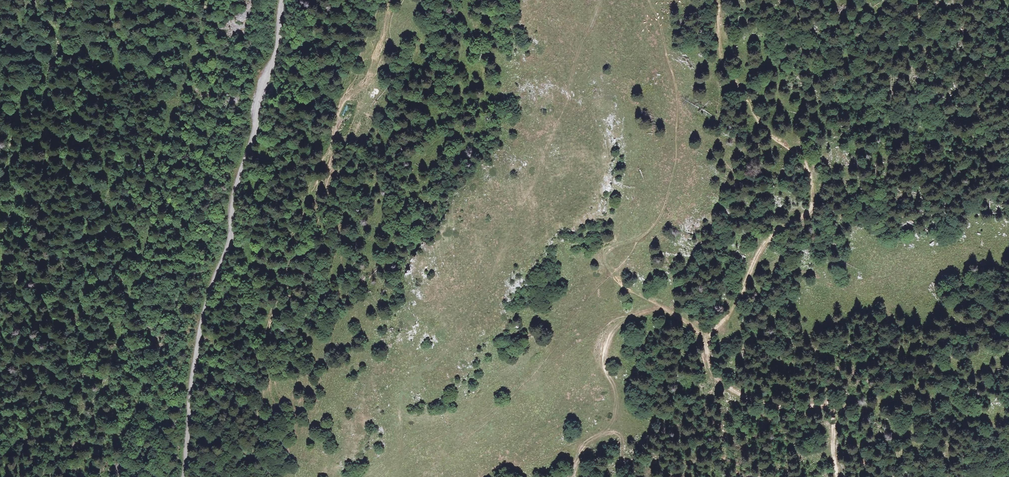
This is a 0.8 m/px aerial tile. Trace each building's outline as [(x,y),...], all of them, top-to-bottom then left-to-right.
[(720,303),(715,308),(721,313),(726,307),(720,303)]
